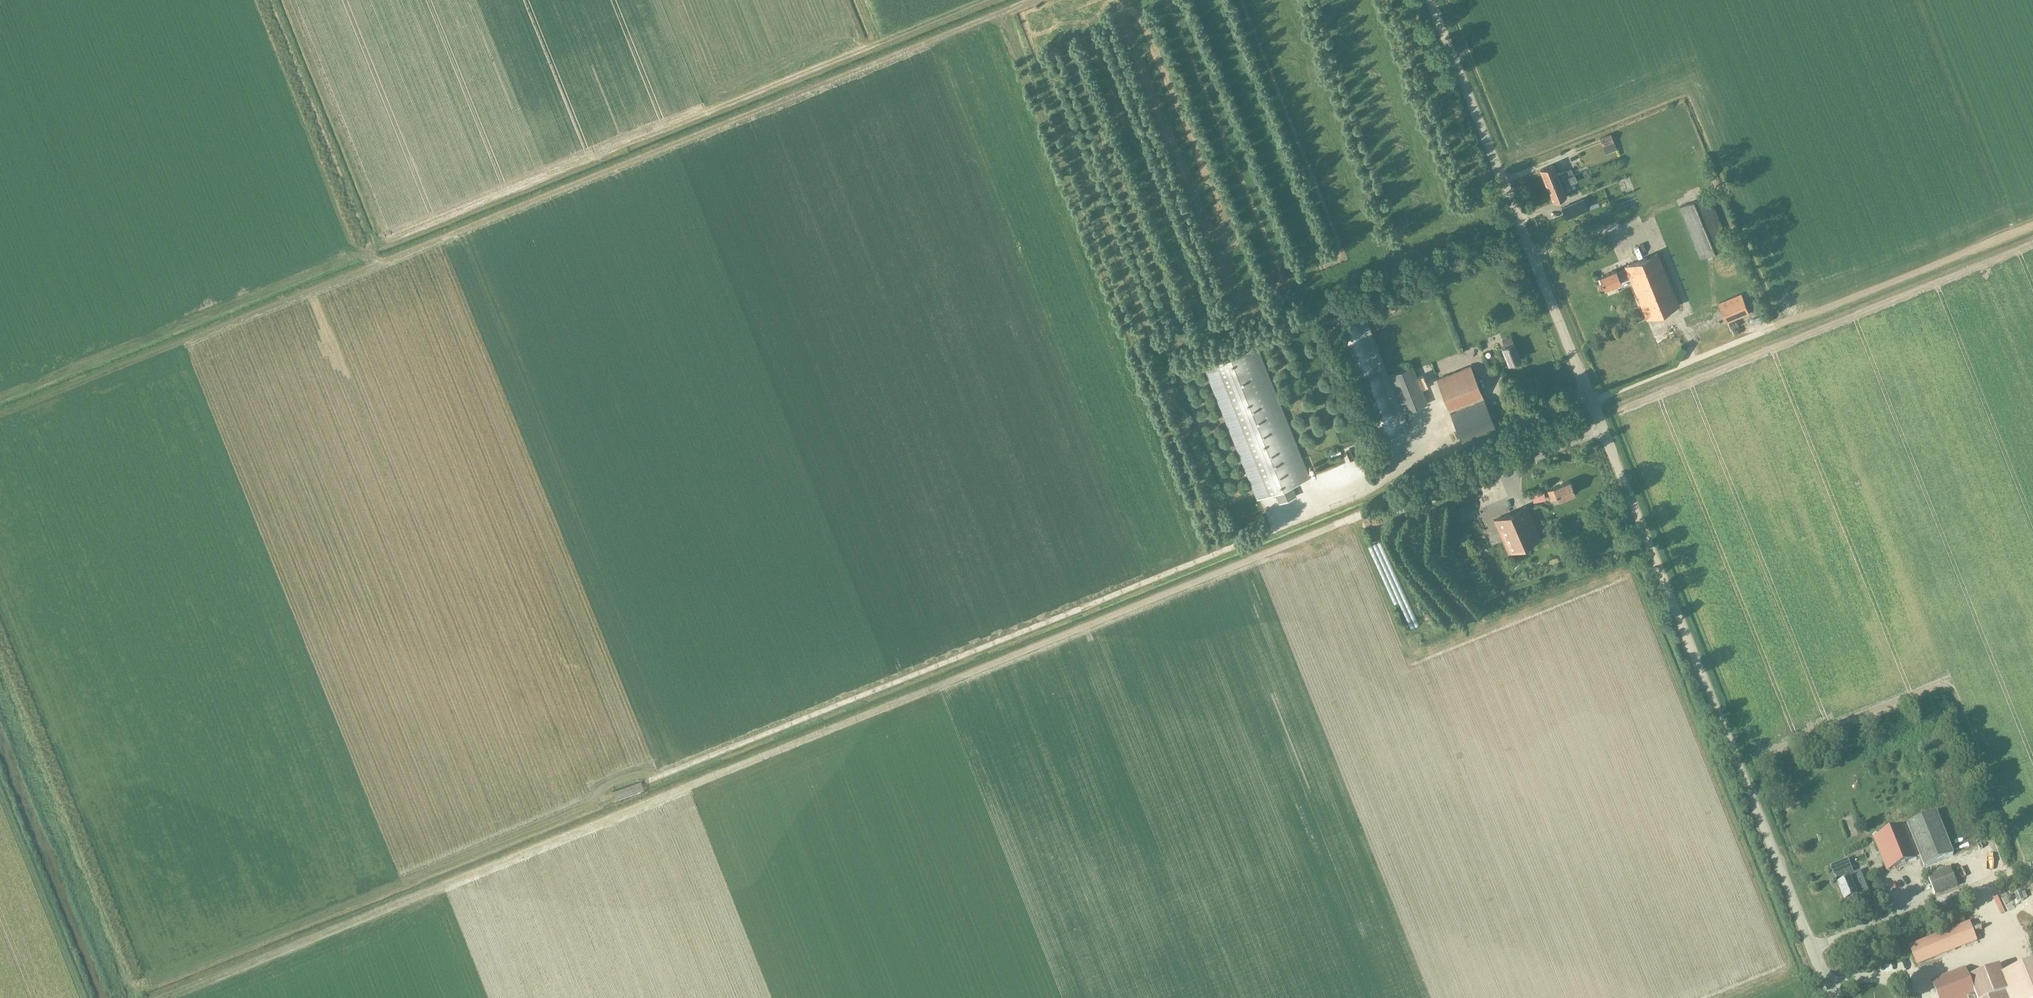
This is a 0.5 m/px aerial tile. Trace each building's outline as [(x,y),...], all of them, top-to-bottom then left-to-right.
[(1599,138),(1602,146),(1604,145),(1606,150),(1615,146),(1610,134),(1599,138)] [(1570,168),(1556,174),(1552,165),(1540,169),(1546,186),(1573,175),(1570,168)] [(1576,183),(1575,180),(1573,175),(1546,186),(1553,202),(1565,197),(1561,187),(1571,183),(1571,185),(1576,183)] [(1607,189),(1621,184),(1618,177),(1604,182),(1607,189)] [(1700,259),(1731,246),(1710,194),(1678,207),(1700,259)] [(1646,319),(1678,306),(1657,253),(1625,266),(1626,269),(1616,272),(1616,270),(1599,277),(1604,289),(1621,282),(1620,280),(1629,277),(1646,319)] [(1726,322),(1750,313),(1741,293),(1718,303),(1726,322)] [(1378,440),(1403,430),(1410,428),(1361,305),(1329,318),(1378,440)] [(1508,364),(1520,359),(1513,342),(1510,336),(1502,340),(1504,346),(1501,347),(1508,364)] [(1256,347),(1205,368),(1258,498),(1275,492),(1279,503),(1296,496),(1291,485),(1311,477),(1309,474),(1307,475),(1256,347)] [(1405,413),(1428,404),(1412,365),(1389,374),(1405,413)] [(1450,412),(1483,399),(1470,366),(1437,379),(1450,412)] [(1483,399),(1450,412),(1461,441),(1495,427),(1484,399),(1483,399)] [(1345,475),(1341,464),(1332,468),(1336,479),(1345,475)] [(1558,500),(1575,493),(1570,481),(1553,488),(1547,491),(1551,499),(1557,497),(1558,500)] [(1542,489),(1529,492),(1531,500),(1544,498),(1542,489)] [(1508,552),(1540,538),(1526,505),(1494,520),(1508,552)] [(613,798),(642,789),(640,780),(610,789),(613,798)] [(1906,824),(1873,838),(1887,871),(1920,857),(1924,866),(1953,854),(1936,812),(1906,824)] [(1978,843),(1978,855),(1986,855),(1987,844),(1978,843)] [(1847,860),(1831,867),(1845,901),(1857,896),(1855,889),(1858,887),(1854,877),(1853,878),(1851,875),(1853,875),(1847,860)] [(1935,895),(1958,886),(1950,866),(1927,875),(1935,895)] [(1917,965),(1976,942),(1969,922),(1909,946),(1917,965)] [(2001,944),(1994,946),(1999,959),(2017,953),(2014,944),(2003,948),(2001,944)] [(2004,975),(2000,966),(1969,979),(1964,968),(1931,981),(1938,997),(2032,997),(2032,963),(2004,975)]
